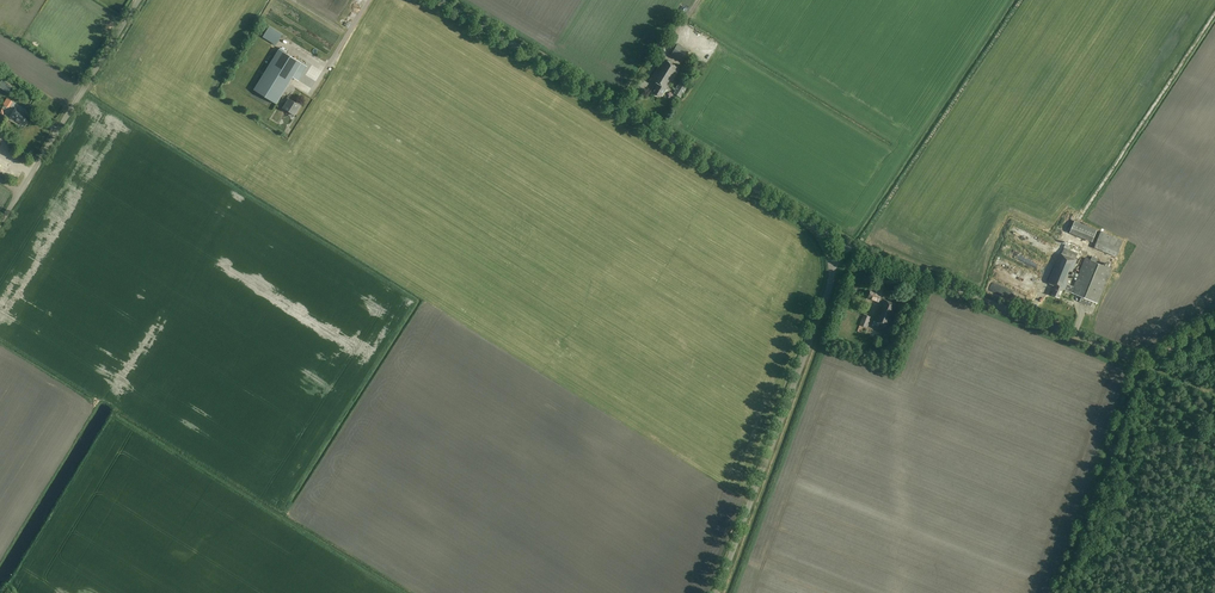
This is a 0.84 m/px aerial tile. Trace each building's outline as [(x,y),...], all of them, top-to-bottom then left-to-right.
[(253,90),(276,104),(302,63),(279,49),(253,90)] [(679,68),(663,59),(651,79),(658,84),(653,92),(660,97),(665,88),(666,89),(679,68)] [(2,79),(0,82),(0,86),(8,92),(12,85),(2,79)] [(686,87),(678,83),(674,89),(675,90),(673,93),(680,97),(686,87)] [(300,106),(289,99),(283,108),(294,115),(300,106)] [(25,125),(30,118),(15,108),(9,117),(14,120),(15,119),(25,125)] [(6,170),(9,165),(0,160),(0,169),(1,169),(2,167),(6,170)] [(1097,229),(1075,220),(1069,232),(1092,242),(1097,229)] [(1013,224),(1010,232),(1018,236),(1021,228),(1013,224)] [(1123,240),(1101,231),(1094,247),(1117,257),(1123,240)] [(1013,259),(1016,255),(1009,250),(1006,254),(1013,259)] [(1111,268),(1086,258),(1074,287),(1067,284),(1077,260),(1060,253),(1048,283),(1055,286),(1052,295),(1060,298),(1063,289),(1097,303),(1111,268)] [(1021,275),(1019,281),(1026,284),(1031,271),(1018,267),(1016,273),(1021,275)] [(1005,294),(1007,289),(993,285),(992,288),(997,289),(996,292),(1005,294)] [(879,291),(872,289),(869,297),(879,301),(881,302),(874,320),(891,327),(900,305),(883,298),(880,297),(883,292),(879,290),(879,291)] [(871,317),(864,314),(860,324),(868,327),(871,320),(870,320),(871,317)]
